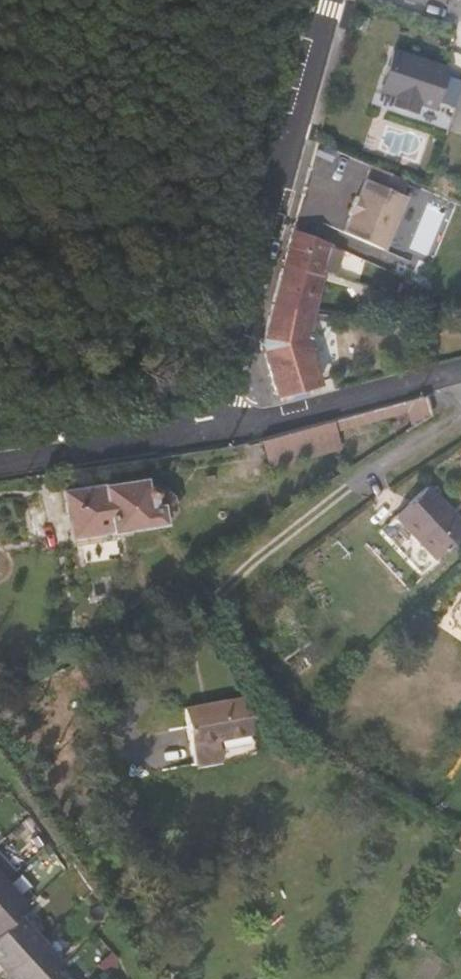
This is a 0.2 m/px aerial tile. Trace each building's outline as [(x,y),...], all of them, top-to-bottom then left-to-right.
[(460,86),(460,71),(390,48),(376,91),(451,116),(460,86)] [(340,217),(379,235),(403,182),(398,180),(404,166),(403,165),(370,150),(356,182),(353,181),(346,199),(348,200),(340,217)] [(284,246),(321,261),(332,231),(294,212),(290,211),(281,245),(284,246)] [(306,303),(308,299),(321,261),(284,246),(281,245),(270,288),(272,289),(306,303)] [(318,364),(301,316),(304,309),(306,303),(272,289),(270,288),(258,330),(260,335),(274,377),(318,364)] [(319,314),(329,313),(330,305),(308,299),(306,303),(304,309),(319,314)] [(413,431),(427,421),(419,403),(407,407),(409,416),(413,431)] [(326,427),(329,437),(409,416),(407,407),(326,427)] [(263,471),(334,452),(329,437),(326,427),(257,444),(263,471)] [(426,542),(458,513),(418,471),(386,499),(426,542)] [(163,527),(176,516),(174,501),(166,497),(158,498),(156,492),(151,489),(144,491),(143,483),(135,485),(63,494),(69,540),(113,534),(163,527)] [(71,551),(113,545),(113,534),(69,540),(71,551)] [(221,762),(218,738),(251,734),(247,697),(184,704),(191,765),(221,762)] [(12,845),(0,832),(0,857),(12,845)] [(22,882),(0,860),(0,903),(22,882)] [(45,905),(22,882),(0,903),(0,922),(13,936),(32,918),(45,905)] [(55,942),(32,918),(13,936),(0,949),(0,950),(23,973),(55,942)] [(77,965),(55,942),(23,973),(29,978),(63,978),(70,972),(77,965)]
